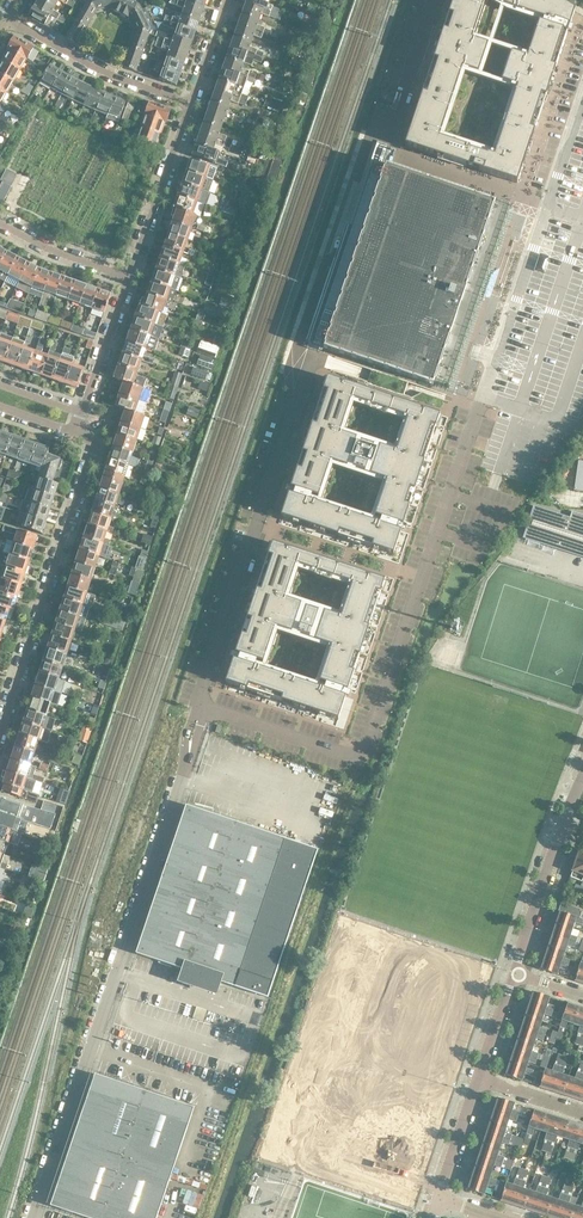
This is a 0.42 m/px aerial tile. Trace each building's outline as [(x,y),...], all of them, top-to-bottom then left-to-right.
[(35,7),(58,20),(64,23),(66,19),(60,15),(54,11),(57,6),(47,0),(39,0),(35,7)] [(86,1),(85,3),(85,4),(96,10),(108,8),(111,2),(110,0),(87,0),(86,1)] [(120,14),(127,0),(110,0),(111,2),(108,8),(120,14)] [(138,0),(137,0),(127,0),(120,14),(132,20),(136,14),(143,11),(138,0)] [(177,5),(177,6),(184,9),(182,14),(199,20),(203,9),(178,1),(176,0),(171,0),(170,3),(177,5)] [(178,1),(203,9),(206,0),(176,0),(178,1)] [(246,3),(271,12),(278,14),(279,9),(273,7),(273,6),(266,4),(267,0),(248,0),(246,3)] [(405,146),(507,180),(517,183),(520,173),(546,95),(548,90),(548,89),(550,84),(551,82),(553,76),(555,70),(565,39),(567,33),(575,11),(556,0),(453,0),(442,33),(440,38),(440,39),(438,44),(438,46),(436,52),(434,58),(421,98),(408,137),(405,146)] [(246,3),(243,14),(260,20),(262,14),(269,17),(269,16),(276,19),(278,14),(271,12),(246,3)] [(85,4),(76,19),(87,26),(96,10),(85,4)] [(35,7),(29,17),(45,26),(48,20),(55,24),(61,28),(64,23),(58,20),(35,7)] [(136,14),(132,20),(138,30),(150,34),(152,28),(143,11),(136,14)] [(317,16),(309,13),(307,19),(315,22),(317,16)] [(164,20),(171,23),(195,31),(199,20),(182,14),(180,20),(173,17),(173,18),(166,15),(164,20)] [(243,14),(239,25),(263,34),(277,39),(278,35),(272,32),(272,31),(265,29),(265,28),(258,26),(260,20),(243,14)] [(74,20),(70,17),(66,24),(70,26),(74,20)] [(69,34),(66,38),(77,44),(87,26),(76,19),(68,34),(69,34)] [(162,25),(169,27),(169,28),(176,30),(174,36),(191,42),(195,31),(171,23),(164,20),(162,25)] [(292,31),(299,34),(302,23),(296,21),(292,31)] [(239,25),(235,36),(252,42),(254,36),(261,39),(262,38),(276,43),(277,39),(263,34),(239,25)] [(138,30),(131,48),(143,52),(150,34),(138,30)] [(15,36),(8,48),(10,49),(28,60),(34,47),(15,36)] [(156,42),(163,45),(188,53),(191,42),(174,36),(172,41),(165,39),(165,40),(155,36),(154,41),(156,42)] [(252,42),(235,36),(231,46),(256,55),(262,57),(268,59),(270,55),(257,50),(250,47),(252,42)] [(155,46),(162,49),(161,50),(169,52),(167,58),(184,64),(188,53),(163,45),(156,42),(155,46)] [(231,46),(227,57),(245,63),(247,58),(254,61),(254,60),(261,62),(262,57),(256,55),(231,46)] [(143,52),(131,48),(124,67),(136,71),(137,67),(138,67),(143,52)] [(6,54),(3,60),(21,70),(27,60),(28,60),(10,49),(7,54),(6,54)] [(227,57),(223,68),(248,77),(255,79),(256,75),(250,72),(243,69),(245,63),(227,57)] [(146,63),(155,66),(180,75),(184,64),(167,58),(165,63),(157,61),(148,58),(146,63)] [(0,67),(0,73),(14,81),(16,78),(19,79),(23,72),(20,71),(21,70),(3,60),(0,64),(0,66),(0,67)] [(154,71),(162,74),(160,80),(176,86),(180,75),(155,66),(146,63),(144,67),(154,71)] [(51,88),(61,71),(50,65),(40,82),(51,88)] [(223,68),(220,79),(237,85),(244,88),(246,82),(247,82),(253,84),(255,79),(248,77),(223,68)] [(71,77),(61,71),(51,88),(62,94),(71,77)] [(313,85),(316,77),(303,72),(300,80),(313,85)] [(8,93),(14,81),(0,73),(0,88),(8,93)] [(258,74),(256,79),(262,82),(264,76),(258,74)] [(71,77),(62,94),(73,100),(82,82),(71,77)] [(220,79),(216,90),(240,99),(247,101),(249,96),(242,94),(244,88),(237,85),(220,79)] [(92,87),(82,82),(73,100),(84,105),(92,87)] [(28,96),(31,91),(24,86),(21,92),(28,96)] [(92,87),(84,105),(95,110),(103,92),(92,87)] [(229,107),(231,101),(238,104),(239,103),(245,106),(247,101),(240,99),(216,90),(212,101),(229,107)] [(114,97),(103,92),(95,110),(107,115),(114,97)] [(114,97),(107,115),(111,116),(116,118),(116,117),(120,119),(126,101),(114,97)] [(274,109),(277,100),(269,97),(266,106),(274,109)] [(227,113),(229,107),(212,101),(208,112),(233,120),(239,123),(241,118),(234,116),(234,115),(227,113)] [(278,101),(275,109),(284,113),(288,104),(278,101)] [(138,112),(145,115),(145,114),(164,121),(166,122),(171,109),(150,102),(149,106),(148,106),(147,109),(140,107),(138,112)] [(13,111),(20,115),(23,109),(16,105),(13,111)] [(127,122),(132,109),(126,107),(122,120),(127,122)] [(270,119),(273,111),(267,109),(265,117),(270,119)] [(208,112),(204,122),(222,129),(224,123),(231,126),(231,125),(238,127),(239,123),(233,120),(208,112)] [(7,123),(9,119),(0,113),(0,119),(7,123)] [(145,115),(141,126),(161,133),(163,127),(162,127),(164,121),(145,114),(145,115)] [(204,122),(200,133),(225,142),(232,145),(233,140),(227,137),(220,134),(222,129),(204,122)] [(135,134),(133,138),(155,146),(157,140),(159,140),(161,133),(141,126),(138,135),(135,134)] [(200,133),(197,144),(214,150),(216,145),(223,147),(230,149),(234,150),(235,146),(232,145),(225,142),(200,133)] [(197,144),(193,156),(224,167),(226,162),(221,160),(219,159),(221,153),(214,150),(197,144)] [(264,156),(257,177),(265,179),(272,182),(280,162),(272,159),(264,156)] [(191,159),(187,171),(207,178),(212,180),(216,168),(210,165),(191,159)] [(306,341),(305,342),(448,390),(482,292),(493,259),(506,219),(509,210),(510,209),(476,197),(475,195),(389,166),(385,165),(384,169),(383,169),(369,164),(362,184),(356,203),(338,256),(337,258),(334,257),(315,314),(306,341)] [(187,171),(183,184),(202,190),(207,178),(187,171)] [(243,191),(247,178),(241,177),(239,184),(238,184),(236,189),(237,189),(243,191)] [(265,184),(250,179),(248,188),(262,193),(265,184)] [(0,187),(0,200),(4,202),(12,187),(3,182),(0,187)] [(183,184),(178,196),(198,202),(202,190),(183,184)] [(239,203),(243,191),(237,189),(233,201),(239,203)] [(178,196),(174,208),(191,213),(197,216),(201,217),(203,210),(212,213),(214,208),(205,205),(198,202),(178,196)] [(175,217),(173,221),(193,228),(197,216),(191,213),(174,208),(172,216),(175,217)] [(173,221),(169,233),(188,240),(193,228),(173,221)] [(207,226),(199,223),(197,228),(204,231),(205,231),(207,226)] [(169,233),(165,245),(184,252),(188,240),(169,233)] [(224,246),(218,244),(216,250),(222,252),(224,246)] [(188,253),(184,252),(165,245),(161,257),(180,264),(183,257),(187,259),(187,258),(194,261),(196,256),(188,253)] [(7,252),(0,264),(0,279),(5,282),(8,275),(18,258),(7,252)] [(161,257),(156,269),(184,279),(186,273),(178,270),(180,264),(161,257)] [(16,288),(29,263),(18,258),(8,275),(5,282),(16,288)] [(29,263),(16,288),(28,294),(40,269),(29,263)] [(34,296),(37,289),(44,292),(51,273),(40,269),(28,294),(34,296)] [(156,269),(152,281),(178,290),(180,291),(184,279),(156,269)] [(49,294),(56,296),(63,277),(51,273),(44,292),(39,305),(45,308),(49,294)] [(487,292),(499,295),(504,277),(492,273),(487,292)] [(212,286),(215,277),(208,275),(205,284),(212,286)] [(56,296),(68,300),(75,281),(63,277),(56,296)] [(68,300),(80,304),(86,285),(75,281),(68,300)] [(152,281),(148,294),(166,300),(166,301),(167,302),(167,301),(173,303),(178,290),(152,281)] [(80,304),(91,308),(98,289),(86,285),(80,304)] [(91,308),(104,313),(111,294),(98,289),(91,308)] [(142,298),(140,305),(158,311),(158,312),(159,312),(163,314),(165,307),(175,310),(177,305),(167,302),(166,301),(166,300),(148,294),(146,299),(142,298)] [(221,303),(234,307),(236,299),(224,295),(221,303)] [(24,303),(11,298),(6,307),(20,313),(24,303)] [(140,305),(136,317),(168,329),(170,324),(157,320),(159,312),(158,312),(158,311),(140,305)] [(0,308),(0,317),(5,319),(8,311),(0,308)] [(27,315),(34,318),(37,310),(29,308),(27,315)] [(230,320),(232,312),(220,308),(217,316),(230,320)] [(37,310),(35,318),(46,322),(49,314),(37,310)] [(20,315),(8,311),(5,319),(18,323),(20,315)] [(201,327),(202,324),(205,315),(199,312),(194,324),(201,327)] [(50,315),(47,322),(54,324),(57,317),(50,315)] [(136,317),(131,329),(151,336),(161,340),(162,335),(152,332),(155,324),(136,317)] [(60,326),(68,329),(70,322),(63,319),(60,326)] [(30,325),(30,327),(42,332),(44,325),(32,321),(30,325)] [(85,329),(73,325),(71,330),(83,335),(85,329)] [(151,336),(131,329),(127,341),(147,348),(151,350),(155,352),(160,339),(151,336)] [(212,345),(219,347),(223,335),(216,332),(212,345)] [(0,335),(0,360),(4,362),(11,343),(13,338),(0,334),(0,335)] [(11,343),(4,362),(16,366),(23,347),(17,345),(19,340),(18,340),(12,338),(11,343)] [(40,338),(37,346),(42,348),(45,340),(40,338)] [(91,349),(94,341),(88,339),(86,347),(91,349)] [(147,348),(127,341),(123,353),(142,360),(153,364),(155,358),(145,354),(147,348)] [(220,348),(202,342),(198,353),(216,360),(220,348)] [(37,346),(29,370),(41,375),(47,356),(41,353),(43,348),(42,348),(37,346)] [(60,360),(53,379),(65,383),(72,364),(75,357),(68,355),(71,348),(64,346),(61,355),(60,360)] [(23,347),(16,366),(29,370),(35,351),(23,347)] [(188,358),(190,351),(181,348),(179,355),(188,358)] [(60,360),(61,355),(54,353),(49,351),(48,356),(47,356),(41,375),(53,379),(60,360)] [(123,353),(119,366),(138,373),(142,360),(123,353)] [(216,361),(202,356),(199,365),(213,370),(216,361)] [(72,364),(65,383),(78,388),(81,380),(84,369),(80,367),(72,364)] [(119,366),(114,379),(132,385),(133,384),(144,388),(145,386),(148,376),(138,373),(119,366)] [(209,372),(194,367),(192,374),(206,379),(209,372)] [(172,385),(179,387),(183,375),(176,373),(172,385)] [(307,437),(305,445),(303,451),(290,488),(281,517),(393,554),(401,531),(403,525),(417,482),(419,477),(422,469),(424,463),(440,415),(327,377),(309,432),(307,437)] [(124,382),(120,394),(139,401),(144,388),(133,384),(132,385),(124,382)] [(207,390),(209,384),(201,382),(199,387),(207,390)] [(171,385),(167,396),(175,399),(179,387),(171,385)] [(120,394),(116,406),(126,409),(134,412),(143,415),(147,404),(139,401),(120,394)] [(165,410),(170,412),(173,404),(168,402),(165,410)] [(200,411),(190,407),(187,414),(198,417),(200,411)] [(126,409),(122,423),(141,429),(145,416),(134,412),(126,409)] [(161,421),(166,423),(170,412),(165,410),(161,421)] [(141,429),(122,423),(118,434),(137,441),(141,429)] [(0,434),(0,458),(5,459),(6,456),(13,436),(1,432),(0,434)] [(118,434),(114,447),(133,453),(137,441),(118,434)] [(13,436),(6,456),(18,460),(25,440),(13,436)] [(153,446),(159,448),(161,441),(155,439),(153,446)] [(25,440),(18,460),(30,464),(37,445),(25,440)] [(361,442),(353,468),(365,472),(374,446),(361,442)] [(49,449),(37,445),(30,464),(37,467),(35,471),(40,472),(47,455),(49,449)] [(114,447),(110,459),(129,466),(133,453),(114,447)] [(148,458),(155,460),(157,453),(151,451),(148,458)] [(62,460),(47,455),(38,478),(52,482),(57,467),(59,468),(62,460)] [(110,459),(105,473),(125,480),(129,466),(110,459)] [(145,470),(151,472),(154,462),(148,460),(145,470)] [(165,464),(158,461),(155,469),(163,472),(165,464)] [(582,492),(582,462),(578,461),(574,491),(582,492)] [(146,485),(151,472),(145,470),(141,483),(146,485)] [(14,471),(11,479),(14,479),(20,477),(21,474),(14,471)] [(105,473),(100,488),(120,495),(125,480),(105,473)] [(38,478),(34,490),(54,496),(58,485),(52,483),(52,482),(38,478)] [(13,482),(6,480),(3,490),(8,492),(11,490),(13,482)] [(100,488),(96,501),(116,507),(120,495),(100,488)] [(25,501),(30,502),(50,509),(54,496),(34,490),(32,498),(27,496),(25,501)] [(159,493),(149,490),(145,500),(155,503),(159,493)] [(2,493),(0,499),(0,502),(5,504),(8,494),(2,493)] [(22,500),(18,512),(26,515),(26,514),(46,521),(50,509),(30,502),(25,501),(22,500)] [(96,501),(92,513),(112,519),(112,520),(125,524),(127,519),(113,514),(116,507),(96,501)] [(534,507),(524,538),(582,557),(582,516),(573,513),(571,519),(534,507)] [(92,513),(88,525),(108,532),(113,534),(114,529),(109,527),(112,520),(112,519),(92,513)] [(10,516),(8,522),(8,523),(22,527),(22,526),(42,533),(46,521),(26,514),(26,515),(24,521),(10,516)] [(37,536),(4,525),(2,530),(16,534),(13,542),(33,549),(37,536)] [(84,537),(104,544),(109,546),(111,541),(105,539),(108,532),(88,525),(84,537)] [(140,543),(150,546),(153,537),(143,534),(140,543)] [(84,537),(80,550),(100,556),(115,561),(116,557),(101,552),(104,544),(84,537)] [(2,552),(9,554),(29,561),(33,549),(13,542),(6,540),(2,552)] [(254,597),(251,605),(249,610),(235,653),(233,659),(225,682),(338,720),(346,697),(347,691),(362,648),(364,642),(366,634),(368,629),(384,580),(272,543),(256,591),(254,597)] [(80,550),(76,562),(96,568),(100,556),(80,550)] [(9,554),(5,567),(25,573),(29,561),(9,554)] [(76,562),(72,575),(92,581),(96,568),(76,562)] [(111,574),(117,576),(121,563),(115,562),(111,574)] [(5,567),(1,579),(21,586),(25,573),(5,567)] [(143,571),(132,568),(130,575),(135,577),(134,581),(139,582),(143,571)] [(107,586),(113,588),(117,576),(111,574),(107,586)] [(72,575),(68,587),(88,593),(92,581),(72,575)] [(17,598),(21,586),(1,579),(0,578),(0,592),(17,598)] [(68,587),(64,599),(84,605),(89,607),(93,595),(88,593),(68,587)] [(103,598),(109,600),(111,593),(105,591),(103,598)] [(8,609),(13,610),(17,598),(0,592),(0,605),(8,609)] [(64,599),(60,611),(80,617),(84,605),(64,599)] [(5,621),(7,617),(11,618),(13,610),(8,609),(0,605),(0,620),(5,621)] [(306,607),(297,633),(310,638),(318,612),(306,607)] [(60,611),(56,623),(76,630),(83,632),(84,627),(77,625),(80,617),(60,611)] [(117,630),(123,632),(128,616),(122,614),(117,630)] [(56,623),(52,636),(72,642),(76,630),(56,623)] [(52,636),(48,648),(67,655),(72,642),(52,636)] [(48,648),(44,661),(63,668),(67,655),(48,648)] [(105,666),(112,668),(115,661),(108,658),(105,666)] [(44,661),(40,673),(59,679),(63,668),(44,661)] [(102,666),(99,674),(106,677),(109,669),(102,666)] [(40,673),(36,685),(55,692),(55,691),(60,693),(76,698),(77,693),(57,686),(59,679),(40,673)] [(103,690),(105,682),(99,680),(96,688),(103,690)] [(36,685),(32,697),(51,704),(55,692),(36,685)] [(32,697),(28,710),(47,716),(51,704),(32,697)] [(28,710),(24,722),(43,729),(47,716),(28,710)] [(24,722),(20,734),(39,741),(55,746),(59,747),(61,743),(41,736),(43,729),(24,722)] [(86,743),(90,731),(81,729),(77,740),(86,743)] [(20,734),(15,747),(35,753),(39,741),(20,734)] [(15,747),(12,759),(31,766),(35,753),(15,747)] [(82,756),(74,753),(71,762),(78,765),(82,756)] [(12,759),(8,771),(27,778),(43,783),(45,779),(29,774),(31,766),(12,759)] [(42,769),(51,772),(53,766),(44,763),(42,769)] [(5,784),(28,792),(30,786),(25,784),(27,778),(8,771),(4,783),(5,784)] [(5,784),(3,790),(21,796),(21,797),(37,802),(39,795),(28,792),(5,784)] [(59,788),(57,795),(67,798),(69,792),(59,788)] [(0,801),(0,813),(17,819),(43,827),(50,829),(51,829),(55,815),(38,810),(22,805),(1,798),(0,801)] [(186,805),(161,879),(261,912),(286,839),(186,805)] [(13,830),(14,826),(17,819),(0,813),(0,826),(13,830)] [(54,819),(51,829),(56,831),(59,820),(54,819)] [(9,842),(14,844),(18,832),(13,830),(0,826),(0,840),(9,842)] [(36,851),(38,852),(43,854),(47,841),(40,839),(36,851)] [(261,912),(236,987),(267,997),(317,850),(286,839),(261,912)] [(5,855),(9,842),(0,840),(0,853),(5,855)] [(570,877),(582,882),(582,879),(582,851),(580,849),(570,877)] [(39,866),(43,854),(38,852),(34,864),(39,866)] [(1,867),(2,863),(8,865),(11,857),(5,855),(0,853),(0,866),(1,867)] [(35,878),(39,866),(34,864),(30,876),(35,878)] [(31,890),(35,878),(30,876),(26,889),(31,890)] [(161,879),(136,953),(188,971),(185,978),(205,985),(213,988),(216,980),(236,987),(261,912),(161,879)] [(21,901),(26,902),(30,891),(25,889),(21,901)] [(29,917),(33,904),(27,902),(23,915),(29,917)] [(558,911),(577,917),(582,919),(582,911),(580,910),(580,909),(561,902),(558,911)] [(555,923),(573,928),(575,923),(582,925),(582,921),(582,919),(577,917),(558,911),(555,923)] [(18,927),(23,915),(16,913),(12,925),(18,927)] [(551,934),(576,942),(579,943),(582,944),(582,939),(577,937),(578,937),(571,935),(573,928),(555,923),(551,934)] [(8,937),(14,939),(18,927),(11,925),(8,937)] [(551,934),(547,946),(565,952),(567,945),(574,948),(576,942),(551,934)] [(547,946),(543,957),(568,965),(570,960),(563,957),(565,952),(547,946)] [(568,965),(543,957),(539,969),(558,975),(560,968),(567,970),(568,965)] [(575,980),(582,983),(582,963),(581,962),(575,980)] [(532,991),(528,1003),(553,1011),(555,1006),(548,1004),(550,997),(532,991)] [(564,1015),(562,1020),(560,1027),(562,1028),(565,1029),(567,1022),(573,1024),(579,1006),(568,1002),(564,1015)] [(528,1003),(524,1015),(542,1021),(545,1014),(551,1017),(553,1011),(528,1003)] [(203,1019),(207,1009),(197,1006),(194,1016),(203,1019)] [(573,1024),(580,1026),(574,1043),(580,1045),(582,1034),(582,1007),(579,1006),(573,1024)] [(524,1015),(520,1027),(545,1035),(547,1030),(540,1028),(542,1021),(524,1015)] [(520,1027),(516,1039),(534,1045),(537,1038),(543,1040),(545,1035),(520,1027)] [(516,1039),(512,1051),(548,1062),(550,1057),(539,1054),(532,1051),(534,1045),(516,1039)] [(512,1051),(508,1062),(526,1069),(527,1068),(529,1062),(536,1064),(537,1059),(512,1051)] [(545,1069),(540,1086),(540,1087),(552,1091),(563,1057),(557,1055),(554,1064),(552,1071),(545,1069)] [(563,1057),(552,1091),(564,1095),(570,1077),(563,1074),(565,1068),(565,1067),(567,1058),(563,1057)] [(564,1095),(574,1098),(582,1067),(582,1061),(581,1061),(577,1071),(575,1078),(570,1077),(564,1095)] [(526,1069),(508,1062),(504,1074),(522,1081),(525,1074),(537,1078),(539,1072),(527,1068),(526,1069)] [(574,1098),(582,1101),(582,1067),(574,1098)] [(96,1074),(74,1139),(173,1173),(195,1107),(155,1094),(96,1074)] [(498,1097),(494,1109),(518,1117),(520,1112),(513,1109),(515,1103),(498,1097)] [(494,1109),(491,1120),(507,1126),(509,1120),(516,1122),(518,1117),(494,1109)] [(529,1127),(523,1142),(528,1144),(531,1135),(532,1135),(534,1129),(540,1131),(546,1113),(535,1110),(533,1114),(531,1120),(529,1127)] [(546,1113),(540,1131),(547,1133),(545,1139),(542,1148),(547,1150),(558,1117),(546,1113)] [(558,1117),(547,1150),(552,1152),(557,1136),(564,1138),(569,1121),(558,1117)] [(491,1120),(487,1132),(521,1143),(523,1138),(505,1132),(507,1126),(491,1120)] [(569,1121),(564,1138),(569,1140),(567,1147),(564,1158),(569,1159),(570,1158),(581,1125),(569,1121)] [(570,1158),(574,1159),(578,1150),(580,1143),(582,1144),(582,1126),(581,1125),(570,1158)] [(487,1132),(483,1143),(500,1149),(502,1143),(520,1149),(521,1143),(487,1132)] [(74,1139),(51,1205),(89,1217),(157,1217),(173,1173),(74,1139)] [(483,1143),(479,1154),(513,1166),(514,1161),(505,1157),(498,1155),(500,1149),(483,1143)] [(479,1154),(475,1166),(492,1171),(494,1165),(511,1171),(513,1166),(479,1154)] [(475,1166),(471,1177),(505,1188),(506,1183),(497,1180),(490,1178),(492,1171),(475,1166)] [(503,1192),(501,1200),(512,1203),(520,1179),(523,1171),(519,1169),(516,1178),(515,1178),(513,1184),(506,1182),(506,1183),(505,1188),(503,1192)] [(520,1179),(512,1203),(524,1207),(530,1190),(524,1188),(526,1181),(525,1181),(528,1172),(523,1171),(520,1179)] [(530,1190),(524,1207),(535,1211),(547,1177),(542,1175),(539,1185),(538,1185),(536,1192),(530,1190)] [(505,1188),(471,1177),(467,1188),(485,1194),(487,1188),(503,1193),(505,1188)] [(547,1177),(535,1211),(547,1215),(552,1198),(546,1195),(548,1189),(548,1188),(551,1178),(547,1177)] [(547,1215),(557,1217),(558,1217),(566,1195),(570,1184),(565,1182),(561,1193),(559,1200),(552,1198),(547,1215)] [(558,1217),(571,1217),(575,1205),(569,1203),(571,1196),(569,1196),(573,1185),(570,1184),(566,1195),(558,1217)] [(199,1207),(203,1194),(187,1189),(183,1202),(199,1207)] [(571,1217),(582,1217),(582,1201),(581,1207),(575,1205),(571,1217)]
